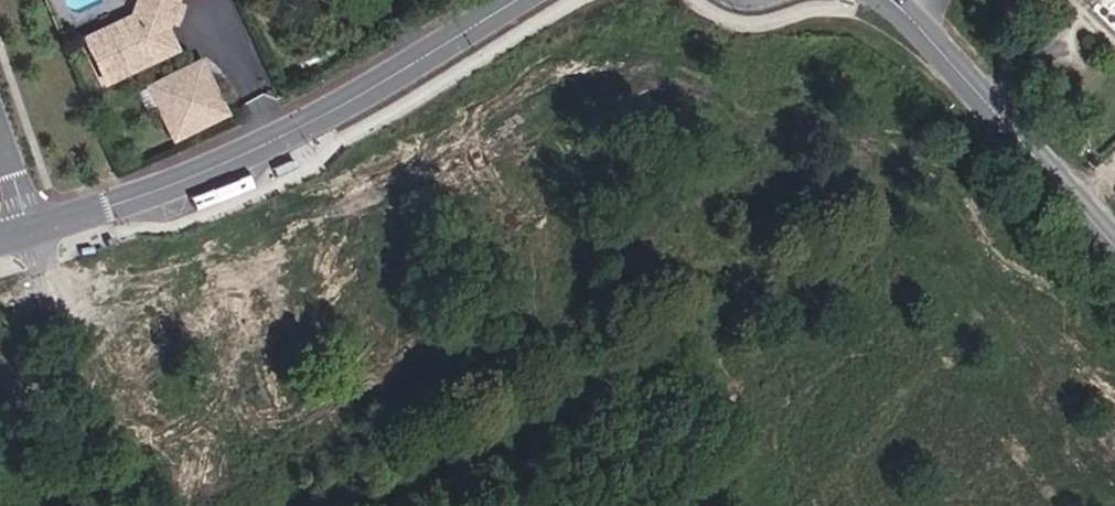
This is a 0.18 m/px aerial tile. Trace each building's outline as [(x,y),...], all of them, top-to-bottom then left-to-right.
[(88,37),(105,82),(177,54),(169,32),(172,24),(177,7),(179,2),(184,0),(141,0),(135,17),(88,37)] [(177,7),(172,24),(179,26),(184,10),(177,7)] [(229,117),(206,64),(153,87),(176,140),(229,117)]
